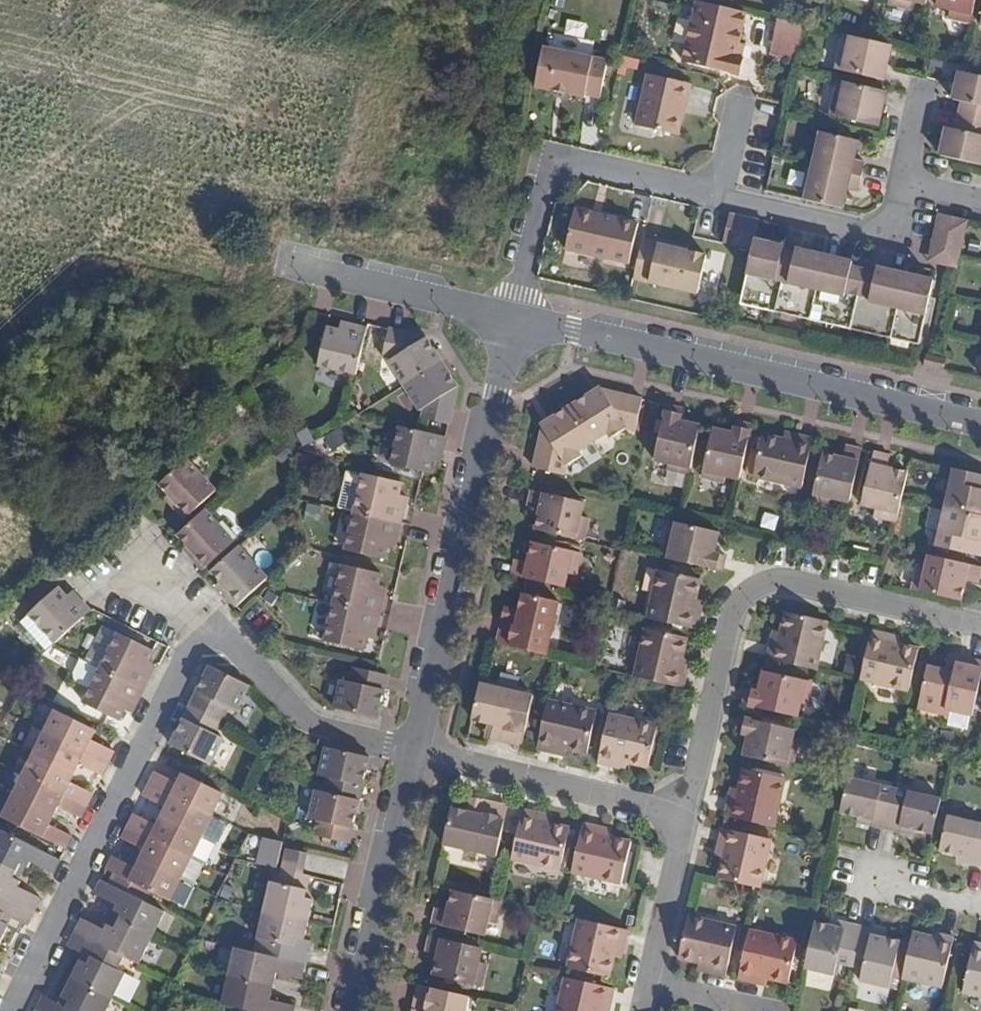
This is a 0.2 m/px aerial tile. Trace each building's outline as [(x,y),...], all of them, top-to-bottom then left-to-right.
[(927,0),(889,0),(888,4),(911,9),(912,1),(926,4),(927,0)] [(971,22),(976,0),(937,0),(936,6),(950,9),(948,17),(971,22)] [(735,56),(738,42),(745,12),(696,1),(682,62),(738,75),(742,57),(740,57),(735,56)] [(804,25),(778,19),(773,44),(798,50),(804,25)] [(884,81),(892,45),(869,41),(843,34),(835,70),(884,81)] [(743,43),(738,42),(735,56),(740,57),(743,43)] [(773,44),(771,53),(796,59),(798,50),(773,44)] [(544,46),(535,85),(585,97),(585,94),(600,97),(608,61),(544,46)] [(980,121),(980,76),(959,71),(952,99),(961,102),(958,115),(980,121)] [(684,104),(686,105),(691,84),(647,74),(635,126),(678,135),(684,104)] [(878,126),(886,91),(838,80),(829,115),(878,126)] [(958,115),(954,129),(946,127),(940,156),(980,165),(980,121),(958,115)] [(820,132),(813,166),(862,177),(865,162),(854,160),(858,141),(820,132)] [(862,177),(813,166),(805,200),(843,209),(848,189),(858,192),(862,177)] [(638,222),(575,206),(565,246),(629,262),(638,222)] [(738,246),(745,217),(730,213),(723,243),(738,246)] [(940,265),(957,269),(960,255),(968,221),(939,214),(933,239),(932,244),(944,247),(940,265)] [(754,242),(759,220),(745,217),(738,246),(753,249),(754,242)] [(658,241),(642,238),(633,277),(697,293),(706,254),(687,250),(687,246),(658,239),(658,241)] [(777,247),(754,242),(753,249),(740,304),(918,344),(932,288),(934,288),(935,279),(931,279),(929,281),(909,277),(908,274),(902,273),(901,277),(881,272),(881,268),(877,266),(870,298),(846,291),(853,262),(849,261),(848,266),(826,260),(826,256),(821,255),(819,259),(797,254),(799,249),(794,248),(788,278),(777,276),(784,245),(779,244),(777,247)] [(927,261),(940,265),(944,247),(932,244),(927,261)] [(788,278),(794,248),(784,245),(777,276),(788,278)] [(870,298),(877,266),(853,262),(846,291),(870,298)] [(348,332),(351,325),(341,323),(338,330),(348,332)] [(318,367),(356,375),(367,328),(351,325),(348,332),(338,330),(327,328),(318,367)] [(442,362),(426,338),(388,329),(383,357),(391,359),(390,363),(405,386),(442,362)] [(946,360),(927,355),(924,367),(943,371),(946,360)] [(421,418),(449,425),(457,390),(458,387),(442,362),(405,386),(419,409),(424,410),(421,418)] [(633,430),(641,398),(603,390),(601,387),(599,388),(592,392),(571,406),(593,440),(606,432),(609,437),(624,428),(633,430)] [(666,468),(689,474),(701,425),(689,423),(678,421),(681,409),(667,405),(653,459),(668,463),(666,468)] [(593,440),(571,406),(549,419),(543,424),(541,425),(543,427),(534,467),(537,468),(563,475),(566,466),(581,456),(578,449),(593,440)] [(725,431),(713,428),(701,476),(722,483),(725,476),(739,480),(751,432),(752,425),(736,421),(734,433),(725,431)] [(434,452),(442,454),(446,437),(400,427),(391,464),(422,472),(429,474),(432,461),(434,452)] [(785,432),(784,437),(796,441),(797,435),(785,432)] [(783,439),(764,435),(753,475),(802,487),(810,450),(813,439),(797,435),(796,441),(784,437),(783,439)] [(835,456),(822,453),(811,502),(833,508),(836,498),(850,501),(862,450),(845,446),(842,457),(835,456)] [(179,452),(152,477),(161,486),(167,492),(163,495),(177,511),(208,483),(179,452)] [(440,463),(442,454),(434,452),(432,461),(440,463)] [(902,498),(908,473),(896,470),(886,467),(889,456),(872,452),(861,503),(876,507),(875,516),(897,521),(902,498)] [(953,468),(944,507),(980,516),(980,475),(953,468)] [(354,512),(361,477),(346,474),(338,508),(354,512)] [(361,477),(354,512),(401,522),(404,507),(395,505),(398,495),(400,482),(363,474),(361,477)] [(167,492),(161,486),(157,490),(163,495),(167,492)] [(532,490),(528,506),(539,509),(538,517),(535,529),(582,540),(587,519),(580,515),(582,501),(532,490)] [(395,505),(404,507),(406,497),(398,495),(395,505)] [(539,509),(528,506),(526,515),(538,517),(539,509)] [(944,507),(935,545),(980,556),(980,516),(944,507)] [(233,541),(204,510),(177,536),(186,545),(192,551),(187,555),(202,570),(233,541)] [(401,522),(354,512),(345,551),(384,560),(386,548),(389,537),(396,539),(401,522)] [(671,545),(666,559),(703,567),(722,571),(725,556),(714,552),(716,544),(719,533),(669,522),(665,544),(671,545)] [(394,549),(396,539),(389,537),(386,548),(394,549)] [(512,576),(526,578),(564,587),(567,573),(575,573),(580,553),(532,542),(530,554),(527,562),(516,560),(512,576)] [(185,552),(187,555),(192,551),(186,545),(182,549),(185,552)] [(267,578),(238,546),(210,572),(219,581),(225,587),(221,591),(235,607),(267,578)] [(912,589),(961,601),(965,582),(977,584),(979,575),(980,566),(929,555),(925,570),(917,568),(912,589)] [(341,565),(333,603),(380,613),(384,598),(375,597),(377,587),(379,573),(341,565)] [(647,618),(689,628),(696,629),(699,615),(695,613),(698,600),(695,600),(700,580),(658,570),(647,618)] [(225,587),(219,581),(216,585),(219,589),(221,591),(225,587)] [(55,643),(90,611),(78,598),(73,604),(66,597),(57,587),(28,614),(55,643)] [(375,597),(384,598),(386,588),(377,587),(375,597)] [(71,591),(66,597),(73,604),(78,598),(71,591)] [(502,618),(497,644),(546,655),(558,603),(523,596),(519,608),(519,611),(513,609),(512,618),(502,618)] [(380,613),(333,603),(323,642),(362,651),(366,639),(368,628),(376,630),(380,613)] [(504,608),(502,618),(512,618),(513,609),(504,608)] [(816,669),(826,621),(786,612),(781,632),(778,631),(775,644),(771,644),(767,659),(816,669)] [(374,640),(376,630),(368,628),(366,639),(374,640)] [(634,677),(683,688),(686,674),(681,673),(685,658),(682,658),(687,638),(644,628),(634,677)] [(871,631),(860,680),(908,691),(915,663),(919,649),(898,644),(898,642),(885,639),(887,634),(871,631)] [(117,633),(100,668),(143,689),(149,675),(143,672),(147,662),(153,650),(117,633)] [(948,654),(945,670),(953,672),(957,656),(948,654)] [(917,709),(948,716),(950,710),(971,715),(980,672),(980,662),(957,656),(953,672),(945,670),(927,666),(917,709)] [(90,688),(82,704),(118,721),(123,710),(128,700),(136,703),(143,689),(100,668),(88,661),(81,676),(80,679),(79,682),(90,688)] [(143,672),(149,675),(152,670),(154,666),(147,662),(143,672)] [(236,712),(249,686),(209,665),(202,681),(190,705),(221,720),(227,708),(236,712)] [(377,718),(387,675),(377,672),(352,668),(349,682),(340,680),(334,708),(377,718)] [(747,689),(743,704),(794,716),(799,702),(806,703),(810,681),(765,671),(763,670),(760,683),(758,690),(747,689)] [(480,685),(472,719),(474,720),(487,723),(490,723),(488,728),(496,729),(494,739),(496,740),(521,745),(533,697),(480,685)] [(133,709),(136,703),(128,700),(123,710),(131,713),(133,709)] [(548,701),(537,749),(551,752),(552,747),(566,751),(567,748),(586,752),(595,712),(548,701)] [(214,734),(221,720),(190,705),(181,722),(169,745),(209,764),(222,738),(214,734)] [(115,751),(110,749),(92,740),(93,737),(88,734),(91,729),(55,710),(44,731),(108,763),(112,757),(115,751)] [(628,762),(647,766),(656,725),(609,715),(599,755),(598,763),(613,766),(613,761),(627,764),(628,762)] [(747,756),(792,767),(796,744),(789,743),(791,729),(740,717),(736,733),(748,736),(747,744),(744,756),(747,756)] [(496,729),(488,728),(486,738),(494,739),(496,729)] [(106,769),(108,763),(44,731),(34,752),(70,771),(73,765),(77,767),(79,764),(98,773),(102,776),(106,769)] [(368,757),(324,747),(318,776),(327,778),(324,792),(358,800),(368,757)] [(66,777),(70,771),(34,752),(23,774),(87,806),(91,799),(93,794),(89,792),(71,781),(71,780),(66,777)] [(783,779),(744,769),(739,789),(736,789),(733,803),(729,801),(726,816),(773,827),(783,779)] [(74,773),(70,771),(66,777),(71,780),(74,773)] [(149,783),(212,815),(222,793),(187,776),(184,782),(179,779),(178,782),(160,773),(155,771),(152,777),(149,783)] [(184,782),(187,776),(182,773),(179,779),(184,782)] [(87,806),(23,774),(13,795),(48,813),(51,807),(57,810),(59,807),(77,816),(81,818),(85,811),(87,806)] [(848,779),(840,813),(858,817),(872,820),(871,826),(885,829),(894,788),(848,778),(848,779)] [(201,836),(212,815),(149,783),(145,791),(143,796),(147,798),(165,806),(163,811),(169,813),(166,819),(201,836)] [(933,835),(938,814),(941,800),(894,788),(885,829),(898,833),(901,826),(915,831),(933,835)] [(313,835),(348,843),(358,800),(324,792),(316,790),(308,819),(317,821),(313,835)] [(2,817),(66,849),(69,843),(72,836),(68,834),(50,825),(51,822),(45,819),(48,813),(13,795),(2,817)] [(478,809),(482,800),(472,797),(470,807),(478,809)] [(495,858),(507,806),(482,800),(478,809),(470,807),(469,812),(467,812),(454,808),(452,808),(443,844),(495,858)] [(51,807),(48,813),(54,816),(57,810),(51,807)] [(537,813),(523,810),(512,859),(559,870),(569,828),(550,823),(550,820),(536,818),(537,813)] [(54,816),(48,813),(45,819),(51,822),(54,816)] [(163,824),(157,822),(156,825),(138,816),(134,814),(131,820),(128,826),(191,857),(201,836),(166,819),(163,824)] [(980,866),(980,824),(938,814),(933,835),(941,837),(939,851),(956,855),(971,858),(970,864),(980,866)] [(160,816),(157,822),(163,824),(166,819),(160,816)] [(856,822),(871,826),(872,820),(858,817),(856,822)] [(619,882),(629,842),(611,838),(611,834),(597,831),(598,827),(584,823),(582,831),(573,872),(619,882)] [(143,849),(142,852),(148,856),(145,861),(180,878),(191,857),(128,826),(125,832),(122,838),(126,840),(143,849)] [(912,837),(915,831),(901,826),(898,833),(912,837)] [(719,878),(759,887),(770,840),(723,827),(719,845),(723,845),(720,857),(724,858),(719,878)] [(17,870),(20,863),(28,867),(30,862),(49,871),(54,873),(58,866),(61,860),(0,829),(0,862),(17,870)] [(260,838),(253,866),(276,871),(283,844),(260,838)] [(285,849),(281,869),(301,874),(305,853),(285,849)] [(142,852),(139,858),(145,861),(148,856),(142,852)] [(955,860),(970,864),(971,858),(956,855),(955,860)] [(142,867),(135,865),(134,868),(117,859),(113,856),(109,864),(106,869),(169,900),(180,878),(145,861),(142,867)] [(139,858),(135,865),(142,867),(145,861),(139,858)] [(35,912),(38,905),(42,898),(37,896),(18,886),(20,882),(13,878),(17,870),(0,862),(0,895),(11,900),(35,912)] [(301,874),(281,869),(278,883),(270,882),(264,909),(308,920),(313,899),(303,898),(306,890),(309,875),(301,874)] [(118,921),(151,937),(164,912),(100,881),(98,886),(94,893),(99,896),(115,903),(114,909),(121,913),(118,921)] [(303,898),(313,899),(306,890),(303,898)] [(500,901),(453,890),(450,902),(448,911),(436,909),(432,924),(484,935),(487,922),(495,924),(500,901)] [(9,924),(2,919),(11,900),(0,895),(0,942),(9,924)] [(2,919),(9,924),(11,919),(23,924),(28,925),(32,917),(35,912),(11,900),(2,919)] [(264,909),(254,952),(304,963),(308,949),(294,946),(296,938),(304,939),(308,920),(264,909)] [(737,927),(688,916),(679,957),(699,962),(698,966),(710,968),(709,972),(725,975),(737,927)] [(138,963),(151,937),(118,921),(115,928),(106,924),(103,929),(86,920),(82,918),(79,923),(75,932),(97,943),(123,956),(138,963)] [(567,967),(609,977),(614,956),(616,957),(618,945),(624,946),(628,930),(578,918),(567,967)] [(840,926),(841,921),(830,918),(829,924),(840,926)] [(829,924),(815,921),(804,968),(833,975),(837,963),(850,966),(859,925),(841,921),(840,926),(829,924)] [(859,925),(850,966),(862,969),(859,981),(890,988),(901,941),(886,938),(875,935),(877,929),(859,925)] [(887,932),(877,929),(875,935),(886,938),(887,932)] [(768,978),(787,982),(796,942),(749,931),(738,979),(753,982),(754,978),(767,982),(768,978)] [(87,963),(97,943),(75,932),(71,939),(68,946),(72,948),(83,953),(80,959),(87,963)] [(912,934),(902,977),(943,986),(953,937),(936,933),(935,939),(912,934)] [(436,963),(433,976),(480,987),(485,964),(477,961),(481,948),(430,936),(426,953),(436,956),(436,963)] [(309,941),(304,939),(296,938),(294,946),(308,949),(309,941)] [(973,942),(963,991),(980,995),(980,943),(973,942)] [(123,956),(97,943),(87,963),(80,959),(70,978),(111,999),(124,972),(117,968),(123,956)] [(618,945),(616,957),(621,958),(624,946),(618,945)] [(235,947),(228,976),(265,984),(266,978),(276,979),(277,973),(300,978),(304,963),(254,952),(235,947)] [(228,976),(222,1005),(240,1009),(250,1010),(292,1010),(293,1006),(270,999),(270,993),(263,992),(265,984),(228,976)] [(605,1002),(611,1003),(614,988),(607,987),(565,977),(557,1010),(603,1010),(605,1002)] [(70,978),(61,996),(69,1000),(64,1010),(105,1010),(111,999),(70,978)] [(467,996),(431,987),(419,985),(413,1010),(464,1010),(467,996)] [(61,996),(58,1002),(47,998),(43,996),(40,1002),(36,1010),(38,1010),(64,1010),(69,1000),(61,996)]
